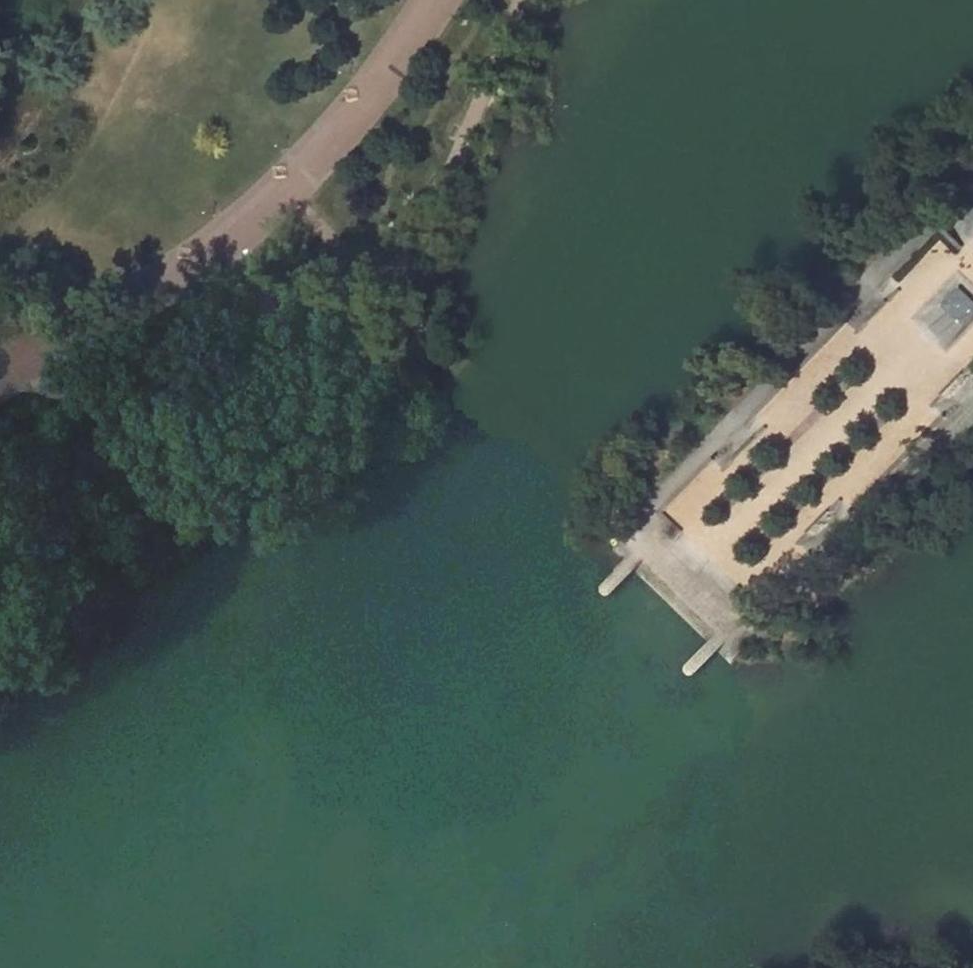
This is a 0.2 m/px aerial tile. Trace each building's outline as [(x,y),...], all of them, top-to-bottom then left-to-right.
[(943,306),(961,324),(972,312),(972,300),(961,288),(943,306)]
